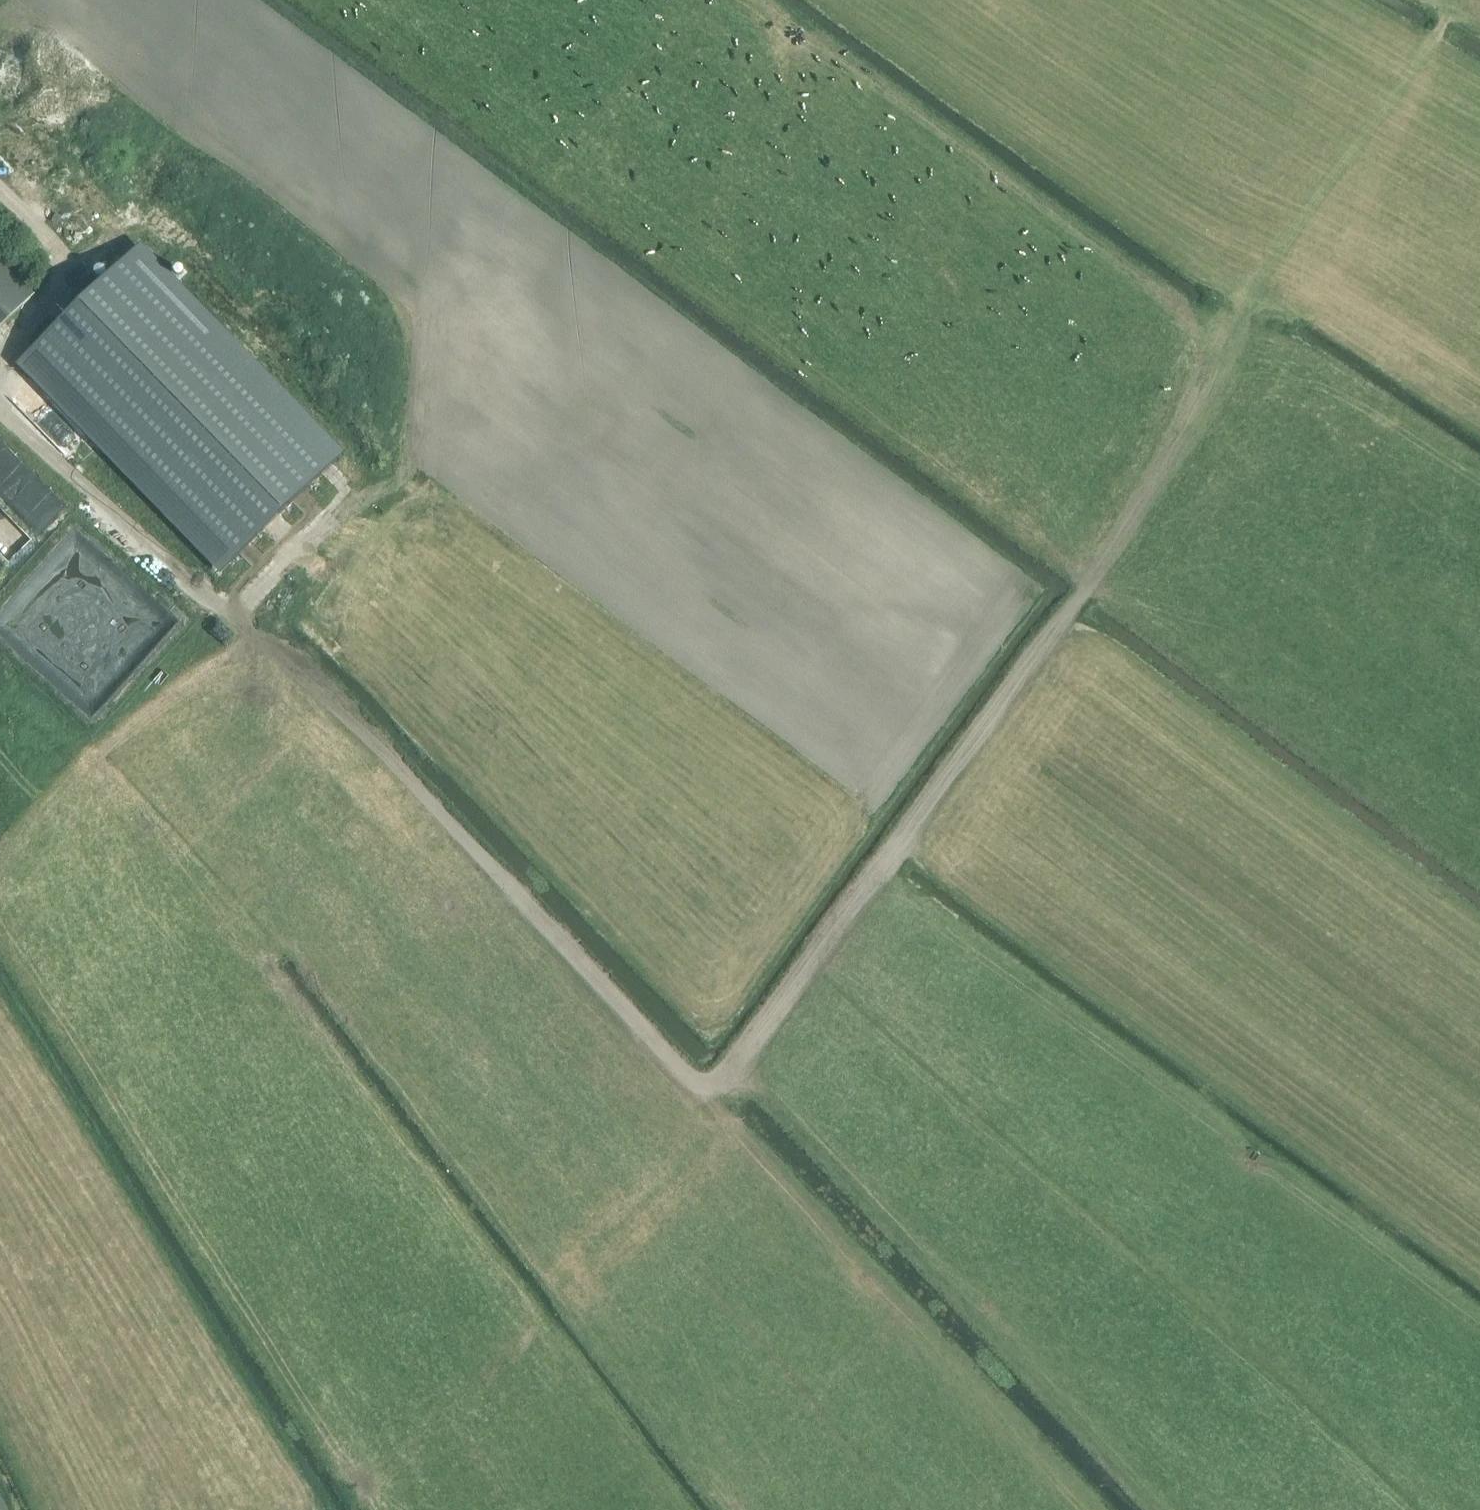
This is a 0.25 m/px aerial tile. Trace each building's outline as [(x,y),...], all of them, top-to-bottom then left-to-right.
[(0,329),(35,295),(0,259),(0,329)] [(321,475),(207,358),(108,454),(222,572),(321,475)]
